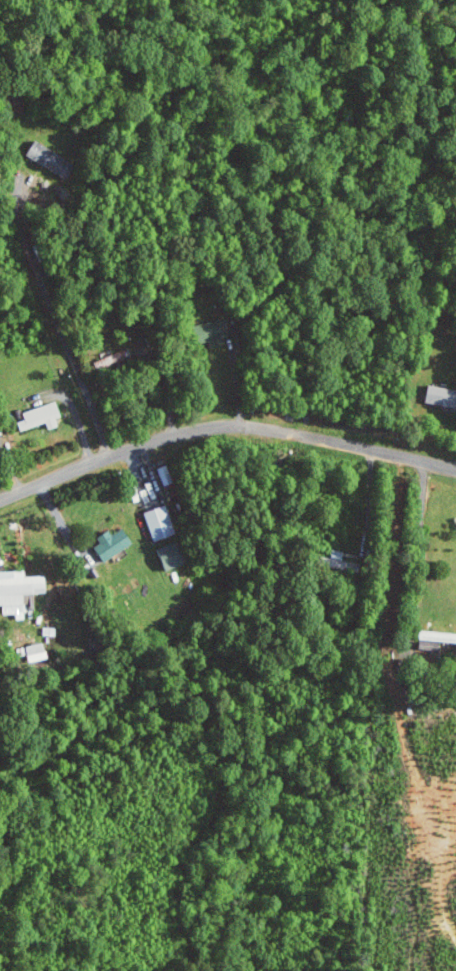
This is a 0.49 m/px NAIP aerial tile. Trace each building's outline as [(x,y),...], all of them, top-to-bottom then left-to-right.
[(74,164),(35,139),(26,154),(64,179),(74,164)] [(131,359),(129,350),(95,359),(97,368),(131,359)] [(455,406),(455,388),(429,385),(427,403),(455,406)] [(47,422),(50,429),(60,426),(57,418),(63,416),(59,401),(24,412),(27,419),(19,421),(22,430),(47,422)] [(156,541),(179,533),(168,504),(145,513),(156,541)] [(95,546),(103,561),(134,544),(124,527),(112,534),(110,530),(97,537),(100,543),(95,546)] [(189,563),(181,540),(159,547),(166,570),(189,563)] [(27,576),(27,570),(0,571),(0,599),(0,606),(5,606),(5,614),(28,613),(27,594),(48,593),(48,575),(27,576)] [(455,642),(455,633),(423,632),(423,641),(455,642)] [(26,646),(30,662),(49,658),(45,642),(26,646)]
